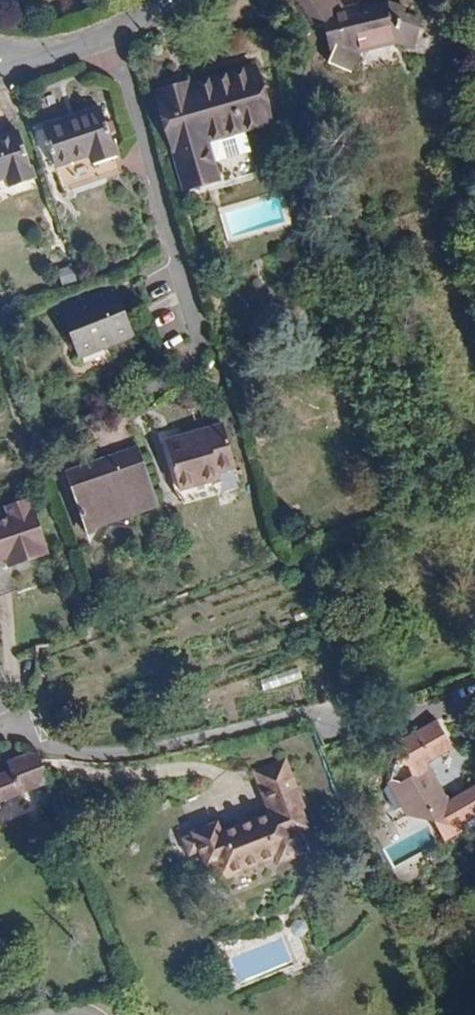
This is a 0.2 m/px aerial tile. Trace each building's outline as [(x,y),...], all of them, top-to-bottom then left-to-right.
[(341,9),(334,0),(297,0),(315,28),(325,26),(332,57),(329,63),(348,72),(357,50),(400,39),(411,44),(420,24),(406,18),(404,11),(386,4),(341,9)] [(243,125),(269,118),(254,66),(158,92),(184,184),(214,176),(205,143),(245,132),(243,125)] [(121,172),(100,110),(44,129),(65,192),(121,172)] [(271,125),(269,118),(243,125),(245,132),(271,125)] [(9,187),(32,179),(17,133),(0,138),(0,179),(6,178),(9,187)] [(59,271),(64,286),(79,281),(74,266),(59,271)] [(133,337),(114,288),(62,308),(81,358),(133,337)] [(241,487),(223,425),(166,441),(184,504),(241,487)] [(129,516),(159,505),(139,448),(65,473),(87,535),(94,536),(107,510),(113,506),(128,511),(129,516)] [(1,623),(25,615),(13,580),(52,567),(48,558),(50,557),(38,522),(36,522),(32,511),(10,518),(14,530),(0,535),(0,619),(1,623)] [(420,819),(429,814),(444,842),(465,829),(461,824),(474,816),(474,786),(449,801),(435,776),(424,773),(426,763),(452,749),(436,721),(402,740),(391,781),(401,785),(420,819)] [(50,784),(39,754),(30,754),(4,764),(7,772),(0,775),(0,803),(50,784)] [(276,859),(278,863),(302,853),(294,833),(308,828),(300,809),(304,807),(285,760),(255,772),(271,814),(221,833),(216,823),(193,833),(206,867),(213,864),(219,881),(276,859)] [(406,816),(420,819),(401,785),(391,781),(388,784),(406,816)]
